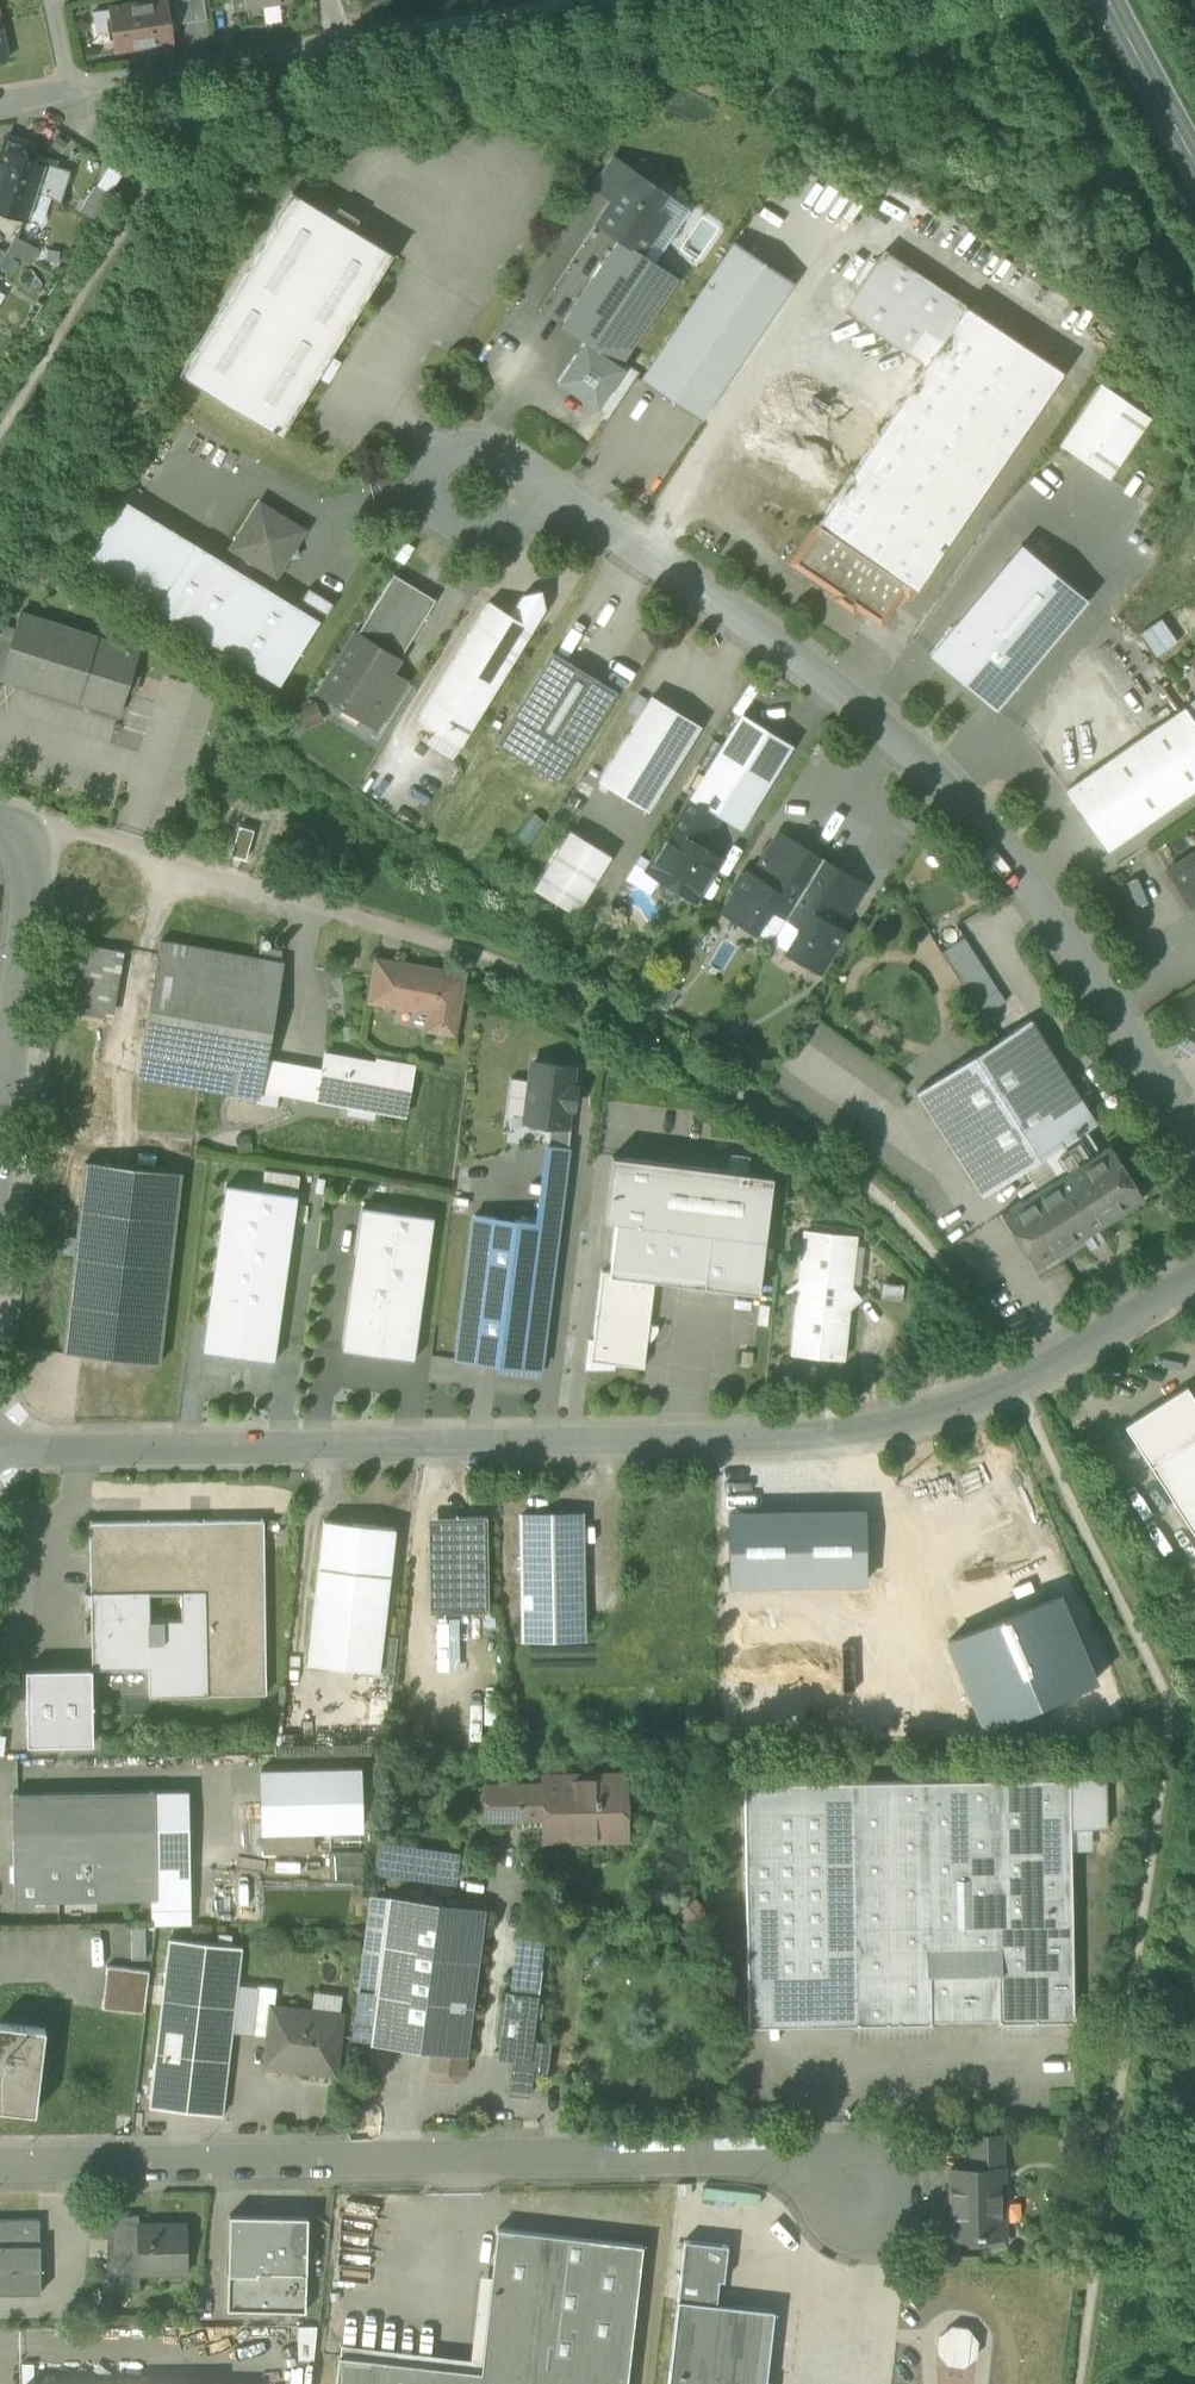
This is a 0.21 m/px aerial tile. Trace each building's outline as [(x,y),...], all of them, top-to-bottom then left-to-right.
[(178,24),(206,20),(203,0),(175,0),(178,24)] [(263,5),(262,0),(231,0),(233,10),(263,5)] [(114,35),(116,49),(147,44),(171,41),(169,31),(172,30),(171,20),(168,20),(165,1),(110,9),(111,13),(114,35)] [(281,21),(278,3),(263,5),(265,23),(281,21)] [(96,37),(114,35),(111,13),(93,16),(96,37)] [(0,20),(0,60),(8,58),(0,20)] [(173,57),(171,41),(147,44),(149,61),(173,57)] [(0,156),(0,180),(36,192),(44,194),(50,197),(60,203),(70,172),(44,163),(32,158),(35,146),(6,137),(0,156)] [(593,186),(613,200),(631,173),(611,160),(593,186)] [(109,166),(97,187),(108,194),(109,195),(122,174),(109,166)] [(619,238),(642,254),(668,217),(657,209),(668,194),(670,190),(668,181),(660,176),(651,177),(649,181),(633,171),(631,173),(613,200),(597,223),(619,238)] [(36,192),(0,180),(0,212),(26,221),(36,192)] [(79,211),(93,219),(108,194),(97,187),(95,186),(79,211)] [(178,374),(280,437),(393,254),(354,230),(359,221),(336,206),(330,216),(291,192),(178,374)] [(690,210),(668,194),(657,209),(668,217),(642,254),(654,262),(690,210)] [(7,253),(30,264),(38,249),(14,237),(7,253)] [(561,325),(584,341),(620,365),(678,278),(654,262),(642,254),(619,238),(561,325)] [(734,240),(640,379),(700,419),(794,280),(734,240)] [(843,310),(924,365),(965,304),(884,249),(843,310)] [(1063,370),(965,304),(924,365),(817,523),(906,583),(915,589),(1063,370)] [(625,368),(620,365),(584,341),(557,381),(597,409),(625,368)] [(1100,382),(1059,444),(1109,477),(1150,416),(1100,382)] [(83,563),(156,608),(195,544),(123,500),(83,563)] [(230,548),(243,556),(255,564),(276,576),(286,559),(287,559),(298,556),(295,545),(304,530),(258,502),(230,548)] [(881,621),(906,583),(817,523),(792,561),(881,621)] [(1021,543),(954,624),(1020,679),(1087,598),(1021,543)] [(196,544),(195,544),(156,608),(156,609),(279,685),(319,620),(248,576),(235,568),(196,544)] [(243,556),(235,568),(248,576),(255,564),(243,556)] [(357,634),(398,659),(434,600),(394,575),(357,634)] [(523,596),(511,615),(533,628),(544,609),(540,592),(523,596)] [(1194,621),(1194,597),(1194,595),(1157,620),(1169,638),(1194,621)] [(532,629),(533,628),(511,615),(489,601),(417,719),(436,731),(461,746),(533,629),(532,629)] [(118,714),(138,651),(97,638),(20,613),(12,638),(0,677),(77,701),(118,714)] [(1020,679),(954,624),(929,653),(995,708),(1020,679)] [(361,718),(376,727),(385,711),(386,712),(405,681),(390,672),(398,659),(357,634),(356,634),(319,693),(361,718)] [(12,638),(0,635),(0,677),(12,638)] [(496,742),(561,782),(617,692),(552,652),(496,742)] [(598,781),(647,811),(698,729),(649,699),(598,781)] [(1107,850),(1194,789),(1194,722),(1185,707),(1065,791),(1107,850)] [(721,814),(741,827),(791,745),(742,716),(692,797),(721,814)] [(452,760),(461,746),(436,731),(427,745),(452,760)] [(682,813),(710,831),(721,814),(692,797),(682,813)] [(658,894),(669,901),(677,899),(682,891),(696,900),(721,859),(701,847),(710,831),(682,813),(647,870),(661,879),(656,886),(658,894)] [(253,831),(238,827),(230,855),(245,859),(253,831)] [(570,831),(534,889),(575,914),(611,856),(570,831)] [(752,876),(795,902),(821,860),(779,833),(752,876)] [(1165,871),(1194,917),(1194,852),(1165,871)] [(864,886),(821,860),(795,902),(838,928),(864,886)] [(773,908),(786,917),(795,902),(752,876),(746,872),(723,911),(755,931),(767,913),(773,908)] [(838,928),(795,902),(786,917),(800,925),(799,932),(788,951),(820,971),(844,932),(838,928)] [(965,938),(942,953),(949,965),(972,950),(965,938)] [(235,1094),(257,1098),(258,1098),(264,1066),(282,963),(161,941),(141,1050),(143,1051),(138,1074),(236,1092),(235,1094)] [(72,1011),(105,1017),(117,951),(84,945),(72,1011)] [(981,964),(972,950),(949,965),(958,979),(981,964)] [(376,960),(375,967),(397,971),(398,964),(376,960)] [(427,1029),(453,1034),(463,975),(448,973),(448,975),(441,974),(441,971),(398,964),(397,971),(391,1005),(430,1012),(427,1029)] [(981,964),(958,979),(966,990),(989,975),(981,964)] [(369,1001),(391,1005),(397,971),(375,967),(369,1001)] [(998,990),(989,975),(966,990),(975,1004),(998,990)] [(998,990),(975,1004),(983,1016),(1006,1001),(998,990)] [(916,1092),(982,1195),(1044,1156),(1058,1177),(1099,1151),(1085,1130),(1096,1123),(1031,1019),(916,1092)] [(403,1115),(405,1115),(414,1066),(392,1062),(391,1067),(323,1055),(320,1077),(315,1099),(315,1100),(346,1105),(347,1101),(404,1111),(403,1115)] [(525,1122),(550,1125),(566,1127),(566,1124),(568,1107),(573,1107),(576,1088),(571,1088),(573,1068),(532,1063),(525,1122)] [(320,1077),(264,1066),(258,1098),(257,1098),(256,1101),(276,1105),(278,1092),(315,1099),(320,1077)] [(347,1101),(346,1105),(403,1115),(404,1111),(347,1101)] [(571,1125),(566,1124),(566,1127),(550,1125),(547,1146),(567,1149),(568,1149),(571,1125)] [(1001,1214),(1035,1267),(1144,1198),(1110,1144),(1099,1151),(1058,1177),(1001,1214)] [(558,1226),(567,1149),(547,1146),(544,1146),(534,1223),(558,1226)] [(604,1221),(616,1222),(616,1221),(710,1233),(710,1234),(764,1241),(772,1177),(612,1157),(604,1221)] [(63,1353),(159,1364),(181,1173),(85,1162),(63,1353)] [(202,1352),(273,1362),(297,1195),(226,1185),(202,1352)] [(342,1351),(413,1361),(433,1217),(362,1207),(342,1351)] [(456,1358),(540,1369),(558,1226),(534,1223),(474,1216),(456,1358)] [(616,1222),(609,1273),(609,1274),(654,1280),(704,1286),(710,1234),(710,1233),(616,1221),(616,1222)] [(800,1282),(850,1287),(855,1237),(812,1233),(810,1249),(802,1256),(800,1282)] [(764,1241),(710,1234),(704,1286),(758,1293),(764,1241)] [(643,1368),(654,1280),(609,1274),(609,1273),(601,1272),(593,1341),(589,1341),(586,1369),(613,1368),(613,1364),(643,1368)] [(792,1353),(843,1359),(850,1287),(800,1282),(792,1353)] [(1194,1438),(1194,1400),(1187,1386),(1125,1426),(1151,1466),(1194,1438)] [(1194,1536),(1194,1438),(1151,1466),(1194,1536)] [(1004,1468),(894,1514),(986,1730),(1095,1684),(1004,1468)] [(864,1513),(729,1515),(731,1585),(866,1583),(864,1513)] [(520,1516),(522,1638),(584,1637),(582,1515),(520,1516)] [(457,1613),(455,1517),(427,1518),(429,1613),(457,1613)] [(455,1517),(457,1613),(488,1612),(487,1517),(455,1517)] [(148,1668),(149,1696),(266,1695),(263,1520),(89,1523),(90,1592),(84,1592),(85,1609),(90,1609),(91,1669),(148,1668)] [(323,1520),(318,1567),(389,1575),(394,1529),(323,1520)] [(378,1671),(389,1575),(318,1567),(307,1663),(378,1671)] [(92,1744),(91,1669),(25,1670),(26,1745),(92,1744)] [(261,1770),(262,1830),(360,1828),(359,1767),(261,1770)] [(546,1825),(546,1836),(585,1835),(585,1831),(620,1830),(619,1778),(545,1780),(545,1786),(546,1825)] [(1069,1778),(851,1782),(855,2000),(855,2024),(930,2023),(930,2020),(998,2019),(998,2022),(1073,2020),(1070,1850),(1070,1828),(1069,1778)] [(1105,1778),(1069,1778),(1070,1828),(1091,1828),(1106,1828),(1105,1778)] [(747,2002),(855,2000),(851,1782),(744,1784),(747,2002)] [(520,1817),(523,1825),(546,1825),(545,1786),(488,1787),(488,1817),(520,1817)] [(11,1794),(13,1901),(150,1899),(156,1899),(156,1892),(155,1816),(154,1791),(11,1794)] [(187,1791),(154,1791),(155,1816),(188,1815),(187,1791)] [(188,1815),(155,1816),(156,1892),(189,1892),(188,1815)] [(1092,1850),(1091,1828),(1070,1828),(1070,1850),(1092,1850)] [(377,1841),(373,1874),(456,1883),(460,1851),(377,1841)] [(363,1852),(330,1852),(330,1880),(363,1880),(363,1852)] [(189,1892),(156,1892),(156,1899),(150,1899),(150,1925),(190,1925),(189,1892)] [(351,2039),(370,2042),(388,1898),(369,1895),(351,2039)] [(484,1910),(388,1898),(370,2042),(433,2050),(466,2054),(484,1910)] [(131,1959),(145,1959),(145,1926),(131,1926),(131,1959)] [(510,1992),(538,1996),(544,1940),(516,1937),(510,1992)] [(149,2107),(222,2115),(232,2032),(237,1983),(241,1947),(168,1939),(149,2107)] [(150,1971),(107,1966),(102,2009),(145,2014),(150,1971)] [(232,2032),(252,2034),(257,1985),(237,1983),(232,2032)] [(252,2034),(269,2036),(273,2008),(274,2008),(276,1987),(257,1985),(252,2034)] [(529,2096),(532,2070),(533,2060),(530,2060),(533,2040),(536,2017),(540,2018),(542,2003),(537,2002),(538,1996),(510,1992),(505,1991),(497,2058),(513,2060),(509,2094),(529,2096)] [(311,2013),(340,2016),(341,1995),(313,1992),(311,2013)] [(748,2026),(855,2024),(855,2000),(747,2002),(748,2026)] [(266,2065),(333,2072),(340,2016),(311,2013),(274,2008),(273,2008),(269,2036),(266,2065)] [(35,2113),(45,2028),(0,2023),(0,2109),(35,2113)] [(551,2042),(533,2040),(530,2060),(533,2060),(532,2070),(547,2072),(551,2042)] [(464,2073),(466,2054),(433,2050),(430,2069),(436,2077),(456,2079),(464,2073)] [(1000,2168),(1000,2169),(1002,2169),(1002,2135),(971,2135),(971,2169),(1000,2168)] [(951,2237),(1001,2237),(1000,2169),(1000,2168),(971,2169),(950,2169),(951,2237)] [(227,2309),(305,2311),(307,2216),(229,2214),(227,2309)] [(103,2290),(139,2290),(139,2272),(138,2225),(138,2215),(107,2216),(107,2264),(103,2264),(103,2290)] [(40,2293),(40,2245),(39,2245),(38,2220),(0,2220),(0,2293),(40,2293)] [(138,2225),(139,2272),(157,2271),(157,2268),(185,2268),(184,2224),(138,2225)] [(336,2383),(626,2383),(642,2245),(497,2228),(480,2371),(339,2355),(336,2383)] [(684,2240),(677,2300),(716,2304),(719,2280),(724,2281),(728,2245),(684,2240)] [(716,2304),(677,2300),(668,2383),(766,2383),(766,2382),(774,2311),(716,2304)] [(948,2364),(963,2366),(975,2356),(977,2340),(967,2328),(952,2326),(940,2336),(938,2352),(948,2364)]
